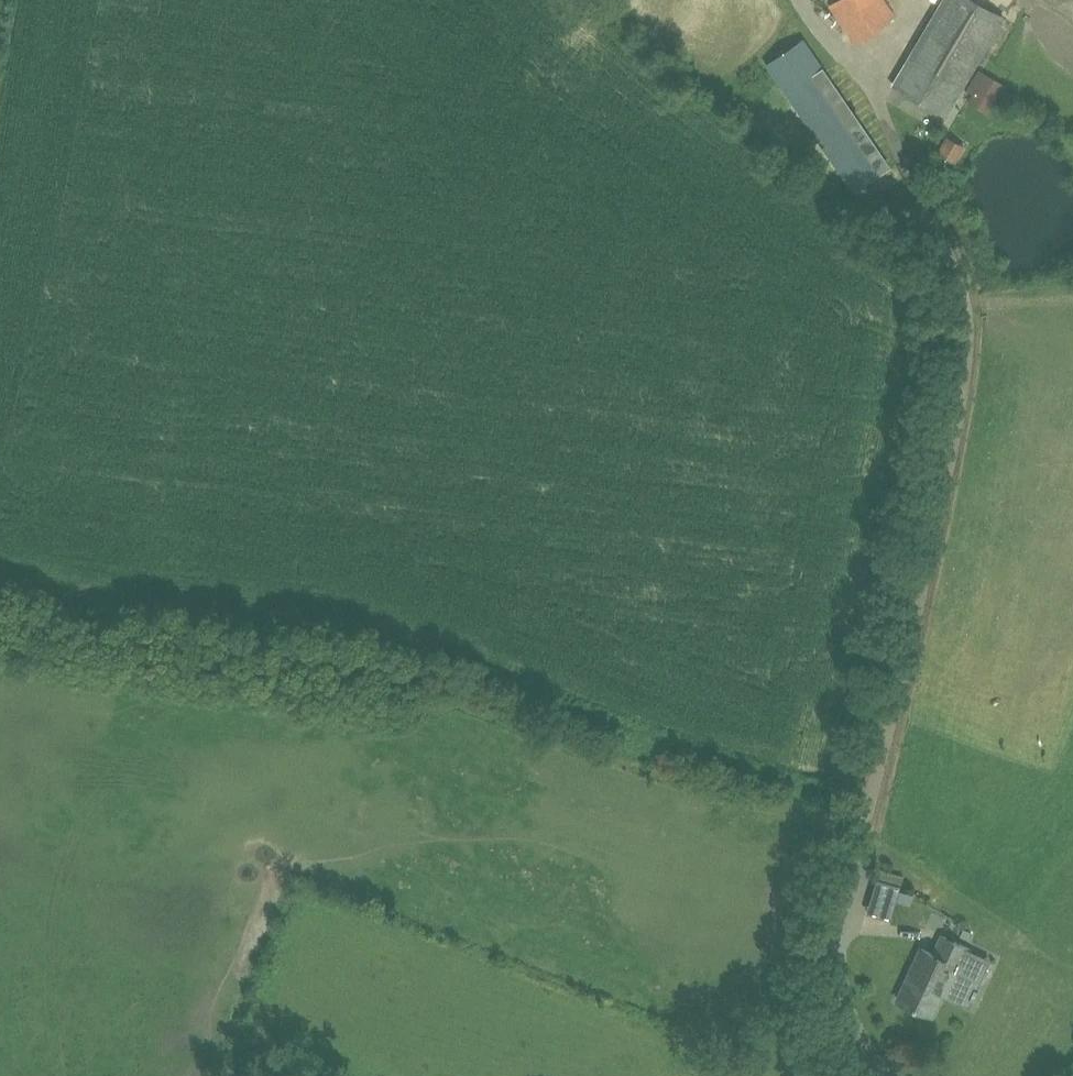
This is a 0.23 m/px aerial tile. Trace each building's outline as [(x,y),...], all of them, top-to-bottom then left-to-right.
[(830,5),(857,43),(895,16),(884,0),(838,0),(830,5)] [(895,84),(947,115),(1004,18),(975,0),(945,0),(895,84)] [(854,190),(890,166),(804,40),(768,64),(854,190)] [(993,105),(1005,85),(979,69),(967,90),(993,105)] [(958,161),(967,145),(948,135),(939,151),(958,161)] [(881,914),(875,930),(893,936),(898,920),(881,914)] [(922,947),(898,999),(932,1014),(953,969),(958,972),(970,947),(942,934),(934,952),(922,947)]
